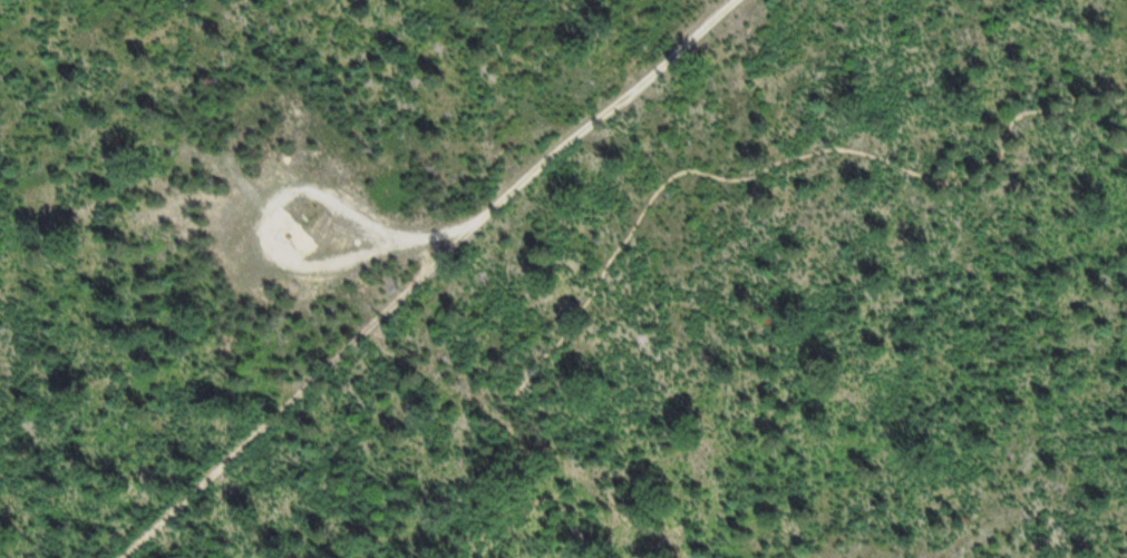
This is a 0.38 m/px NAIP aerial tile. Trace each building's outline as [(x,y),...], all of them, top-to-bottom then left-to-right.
[(222,131),(215,138),(223,146),(230,139),(222,131)]
